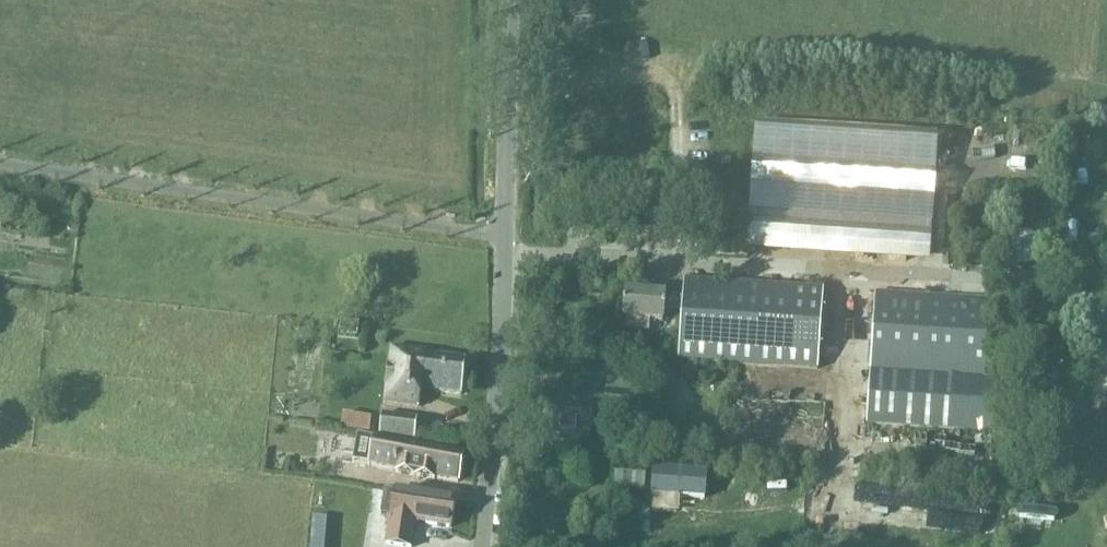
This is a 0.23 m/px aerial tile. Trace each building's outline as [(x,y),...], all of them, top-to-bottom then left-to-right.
[(747,250),(929,262),(937,137),(756,125),(747,250)] [(539,234),(539,247),(555,247),(556,234),(539,234)] [(625,290),(623,319),(627,319),(626,328),(648,330),(649,320),(663,321),(664,311),(682,312),(679,358),(817,368),(823,288),(684,278),(683,293),(625,290)] [(874,292),(870,371),(866,425),(988,433),(991,380),(974,378),(976,358),(986,358),(986,344),(987,321),(988,300),(874,292)] [(463,394),(468,361),(430,356),(431,351),(396,347),(389,401),(423,406),(425,389),(463,394)] [(382,379),(384,366),(369,363),(367,377),(382,379)] [(371,417),(342,413),(340,429),(369,433),(371,417)] [(435,480),(459,484),(465,453),(414,444),(417,419),(381,414),(378,437),(372,436),(366,467),(393,472),(393,474),(435,482),(435,480)] [(705,473),(652,469),(650,495),(703,500),(705,473)] [(399,491),(399,494),(384,492),(380,515),(395,517),(391,546),(398,546),(417,546),(420,523),(453,527),(457,500),(399,491)]
